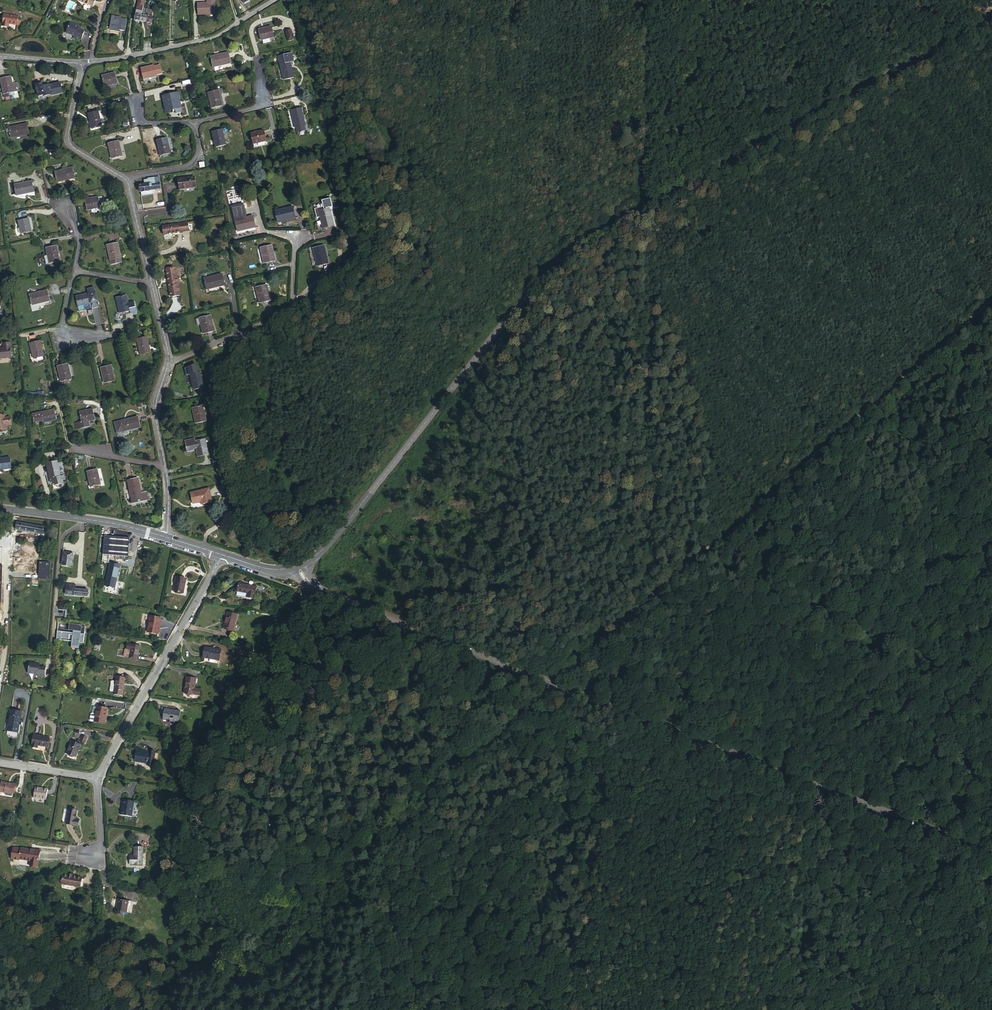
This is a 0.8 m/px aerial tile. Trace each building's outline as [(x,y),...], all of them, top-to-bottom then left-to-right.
[(138,4),(137,10),(143,11),(144,8),(145,0),(139,0),(138,4)] [(198,13),(216,12),(216,2),(215,2),(215,0),(209,0),(209,3),(206,3),(206,2),(198,3),(198,13)] [(4,13),(3,23),(9,24),(10,22),(18,24),(18,23),(18,19),(19,15),(4,13)] [(112,18),(111,26),(112,26),(111,29),(114,29),(114,28),(125,30),(127,19),(121,18),(121,17),(114,16),(113,18),(112,18)] [(79,28),(80,26),(80,25),(72,22),(67,32),(76,35),(75,36),(82,39),(85,30),(81,28),(79,28)] [(259,29),(261,39),(274,36),(272,26),(259,29)] [(285,31),(288,41),(295,39),(292,29),(285,31)] [(211,57),(213,66),(231,62),(229,52),(211,57)] [(278,56),(280,63),(290,61),(294,60),(292,53),(278,56)] [(290,61),(280,63),(284,79),(294,77),(290,61)] [(141,68),(144,78),(157,75),(154,65),(141,68)] [(103,76),(105,86),(118,82),(115,73),(103,76)] [(1,78),(4,94),(14,92),(13,84),(11,76),(1,78)] [(42,83),(36,85),(39,96),(45,95),(45,96),(63,92),(61,82),(43,86),(42,83)] [(209,92),(213,107),(222,105),(218,89),(209,92)] [(163,94),(167,110),(175,108),(181,106),(178,91),(163,94)] [(162,111),(167,110),(163,94),(158,96),(162,111)] [(292,110),(296,128),(306,125),(302,107),(292,110)] [(88,113),(92,128),(102,126),(98,110),(88,113)] [(9,127),(11,137),(29,133),(27,123),(9,127)] [(213,131),(216,146),(226,144),(222,128),(213,131)] [(251,133),(253,143),(266,140),(264,130),(251,133)] [(157,140),(161,155),(170,153),(166,137),(157,140)] [(109,143),(113,158),(122,156),(118,140),(109,143)] [(55,172),(57,182),(75,178),(73,168),(55,172)] [(197,175),(180,177),(181,187),(198,185),(197,175)] [(145,184),(140,184),(141,192),(152,190),(152,189),(156,189),(155,183),(154,177),(148,178),(148,179),(144,180),(145,184)] [(15,185),(16,194),(34,191),(32,181),(15,185)] [(85,199),(87,209),(101,206),(98,197),(85,199)] [(317,218),(320,217),(318,210),(324,208),(323,206),(314,208),(317,218)] [(276,211),(278,222),(296,218),(293,207),(276,211)] [(318,210),(320,217),(323,227),(333,224),(329,207),(324,208),(318,210)] [(235,220),(237,231),(256,227),(253,216),(235,220)] [(18,220),(21,233),(31,231),(28,218),(18,220)] [(181,231),(185,231),(190,230),(188,222),(184,222),(180,223),(181,231)] [(163,233),(181,231),(180,223),(162,225),(163,233)] [(108,244),(111,260),(121,258),(118,242),(108,244)] [(313,247),(318,265),(328,263),(323,244),(313,247)] [(48,254),(50,263),(59,261),(56,245),(46,247),(48,254)] [(261,247),(265,262),(275,260),(272,245),(261,247)] [(176,267),(167,269),(171,297),(181,295),(176,267)] [(204,278),(207,289),(224,284),(222,273),(204,278)] [(256,288),(260,303),(270,300),(266,285),(256,288)] [(89,293),(76,296),(79,310),(92,307),(99,305),(98,301),(99,301),(96,291),(96,292),(95,287),(88,288),(89,293)] [(30,295),(32,304),(50,300),(47,290),(30,295)] [(117,297),(120,313),(130,310),(130,313),(135,314),(136,311),(134,301),(128,303),(126,295),(117,297)] [(201,324),(204,333),(214,330),(210,315),(200,317),(200,318),(196,318),(198,325),(201,324)] [(137,338),(141,353),(150,351),(146,336),(137,338)] [(30,343),(34,358),(43,356),(40,340),(30,343)] [(4,348),(0,348),(0,358),(11,357),(10,347),(4,348)] [(58,366),(61,381),(71,378),(67,363),(58,366)] [(101,367),(105,382),(114,380),(111,364),(101,367)] [(194,389),(204,386),(200,371),(190,374),(194,389)] [(197,423),(206,420),(202,405),(193,407),(197,423)] [(41,412),(43,420),(43,422),(57,419),(55,409),(41,412)] [(83,421),(88,420),(95,418),(93,409),(80,412),(83,421)] [(34,422),(43,420),(41,412),(32,414),(34,422)] [(0,415),(0,429),(5,428),(5,424),(6,424),(11,423),(10,416),(4,417),(4,414),(0,415)] [(121,421),(123,430),(141,426),(139,416),(121,421)] [(194,448),(197,447),(195,440),(196,440),(195,438),(185,440),(187,446),(186,446),(186,448),(187,447),(188,451),(195,449),(194,448)] [(195,440),(197,447),(199,456),(208,454),(205,438),(196,440),(195,440)] [(10,467),(9,456),(0,458),(0,469),(10,467)] [(57,460),(47,463),(51,482),(55,481),(56,484),(62,483),(61,480),(64,479),(63,475),(60,475),(57,460)] [(87,471),(91,487),(101,484),(97,468),(87,471)] [(141,493),(138,478),(128,480),(131,495),(141,493)] [(190,492),(191,503),(197,502),(197,500),(199,500),(200,504),(211,503),(209,489),(190,492)] [(147,491),(141,493),(131,495),(133,502),(149,498),(147,491)] [(38,533),(40,527),(17,522),(16,529),(38,533)] [(134,536),(105,533),(104,552),(132,554),(134,536)] [(74,553),(65,552),(64,565),(73,567),(74,553)] [(112,556),(107,579),(117,582),(121,565),(117,564),(118,558),(112,556)] [(49,562),(39,562),(38,578),(48,579),(49,562)] [(188,580),(176,578),(175,584),(177,584),(175,592),(185,595),(188,580)] [(117,582),(107,579),(105,585),(115,588),(117,582)] [(259,591),(241,586),(239,592),(249,594),(247,601),(256,603),(259,591)] [(89,590),(67,588),(66,594),(89,597),(89,590)] [(238,615),(228,613),(224,629),(234,631),(238,615)] [(162,620),(150,618),(149,624),(150,624),(148,634),(159,636),(162,620)] [(82,633),(73,633),(73,634),(59,632),(57,641),(62,641),(62,639),(69,640),(70,636),(73,636),(72,645),(80,647),(80,643),(84,643),(85,635),(81,635),(82,633)] [(127,651),(128,651),(132,652),(130,661),(138,662),(140,648),(128,646),(127,651)] [(222,651),(205,648),(204,659),(220,661),(222,651)] [(40,665),(30,663),(29,674),(38,675),(38,677),(45,678),(46,668),(40,668),(40,665)] [(116,678),(114,691),(124,692),(126,680),(116,678)] [(193,696),(194,690),(196,680),(186,678),(183,694),(193,696)] [(97,707),(96,715),(94,722),(105,724),(108,709),(98,707),(99,701),(93,700),(92,706),(97,707)] [(21,712),(11,710),(7,731),(18,733),(21,712)] [(171,711),(164,710),(162,721),(165,722),(167,725),(170,723),(173,723),(173,725),(178,726),(180,713),(175,712),(175,713),(171,712),(171,711)] [(49,737),(34,735),(32,747),(38,748),(38,745),(47,747),(49,737)] [(79,748),(81,744),(72,741),(68,754),(77,756),(79,748)] [(148,753),(135,751),(134,763),(146,764),(146,767),(152,767),(154,752),(148,751),(148,753)] [(1,782),(0,788),(0,792),(4,793),(4,792),(13,794),(15,784),(1,782)] [(47,790),(35,787),(33,798),(45,800),(47,790)] [(133,803),(122,801),(119,816),(131,818),(133,803)] [(76,826),(77,820),(75,820),(77,811),(68,810),(65,824),(76,826)] [(36,866),(39,850),(34,849),(33,851),(30,850),(20,848),(18,859),(29,861),(31,862),(30,865),(36,866)] [(143,849),(134,848),(133,856),(133,857),(129,857),(128,866),(142,867),(143,849)] [(70,878),(70,876),(66,875),(65,877),(61,876),(59,885),(73,888),(77,889),(79,880),(72,878),(70,878)] [(125,902),(115,900),(113,912),(123,914),(125,902)]
